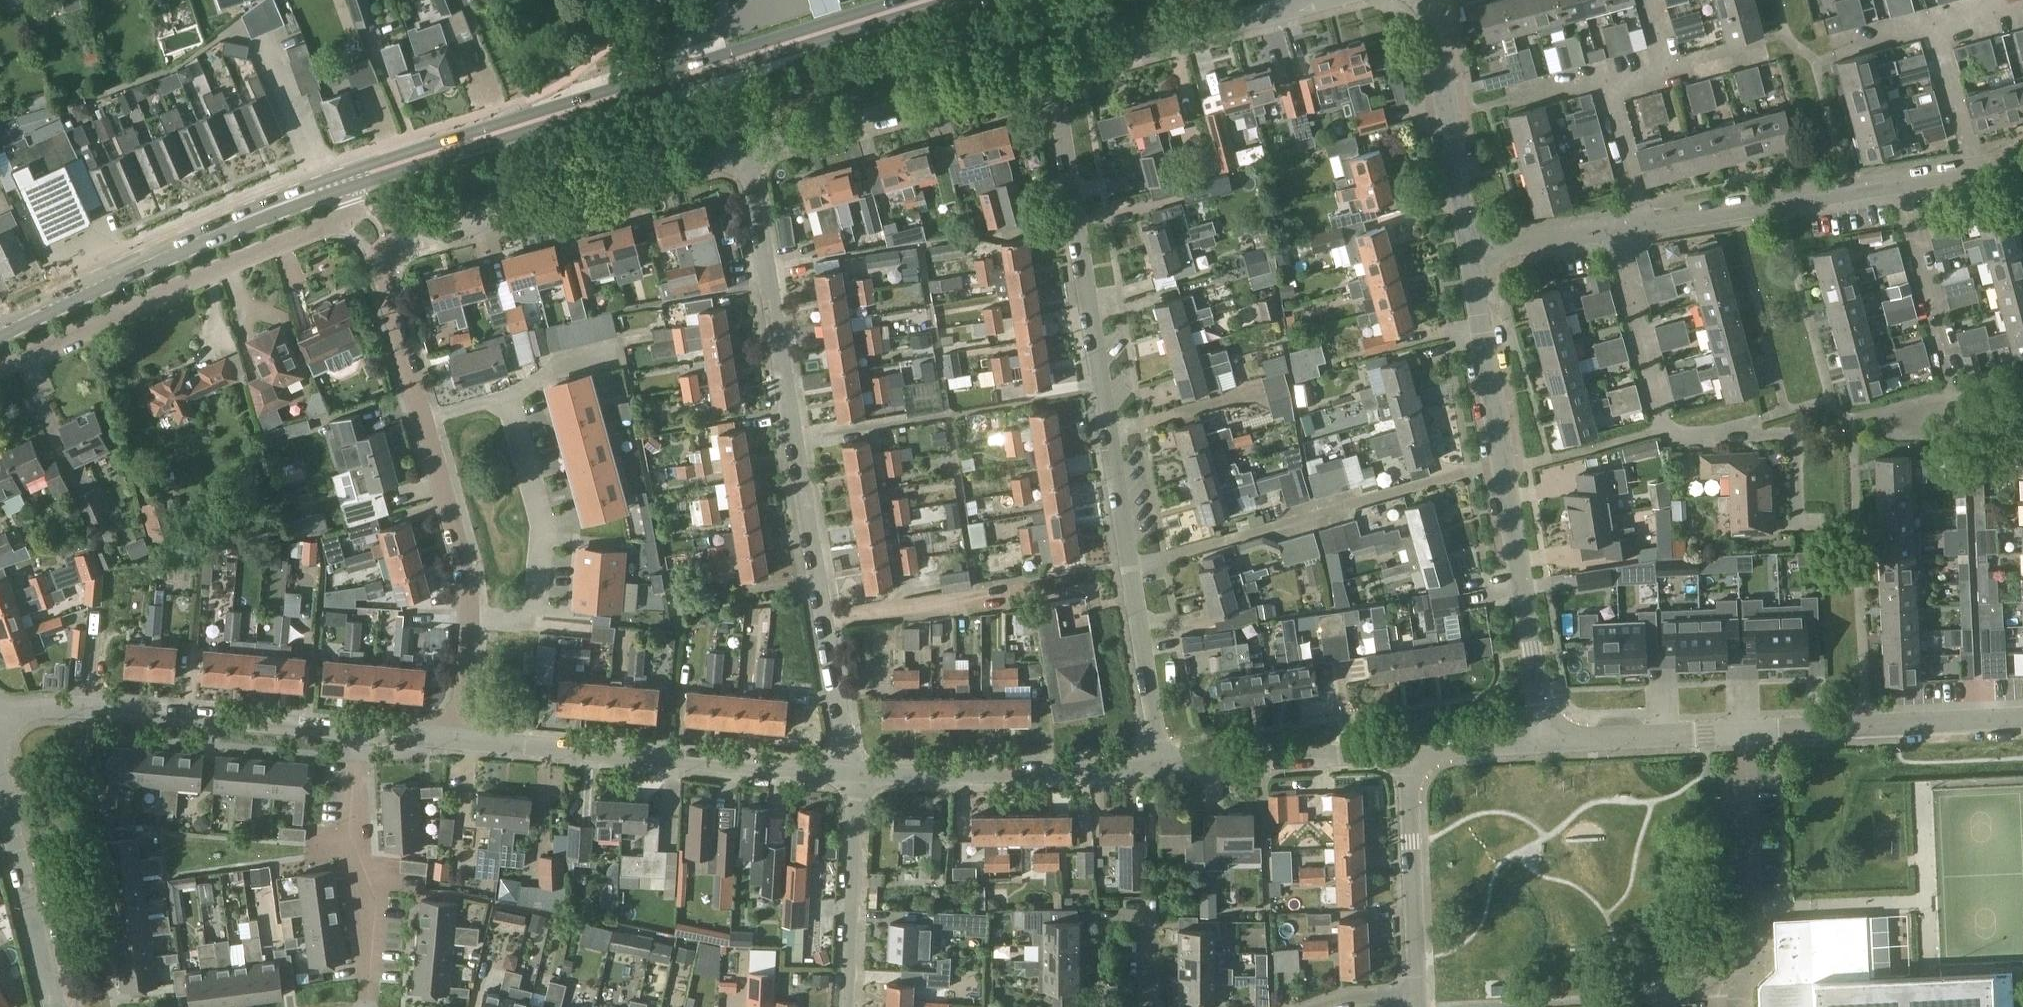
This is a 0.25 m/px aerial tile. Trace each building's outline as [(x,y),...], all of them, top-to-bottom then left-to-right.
[(67,12),(77,9),(75,0),(63,0),(67,12)] [(274,28),(262,0),(252,7),(263,33),(274,28)] [(284,24),(283,20),(276,0),(262,0),(274,28),(284,24)] [(443,16),(463,8),(460,0),(437,0),(443,16)] [(815,11),(841,3),(841,0),(812,0),(815,11)] [(1463,2),(1467,18),(1480,15),(1487,39),(1502,34),(1507,53),(1504,53),(1513,82),(1524,79),(1517,50),(1513,37),(1511,32),(1512,32),(1503,0),(1491,0),(1488,1),(1488,0),(1472,0),(1463,2)] [(1512,32),(1511,32),(1513,37),(1526,33),(1525,28),(1536,25),(1530,0),(1503,0),(1512,32)] [(1536,25),(1539,35),(1563,29),(1562,25),(1560,19),(1555,0),(1530,0),(1536,25)] [(1560,19),(1562,25),(1574,21),(1573,15),(1583,13),(1579,0),(1555,0),(1560,19)] [(1583,13),(1609,6),(1607,0),(1579,0),(1583,13)] [(1720,17),(1755,8),(1753,0),(1715,0),(1720,17)] [(1852,26),(1846,0),(1833,0),(1841,29),(1852,26)] [(1852,26),(1865,22),(1859,0),(1846,0),(1852,26)] [(1901,13),(1897,0),(1885,0),(1890,16),(1901,13)] [(1901,13),(1914,10),(1911,0),(1897,0),(1901,13)] [(251,38),(263,33),(252,7),(242,15),(251,38)] [(1755,8),(1720,17),(1717,18),(1719,27),(1723,26),(1727,41),(1761,32),(1761,31),(1765,31),(1763,22),(1759,23),(1755,8)] [(1672,29),(1701,21),(1698,9),(1670,17),(1672,29)] [(1826,32),(1822,17),(1811,20),(1816,35),(1826,32)] [(1613,23),(1621,53),(1633,50),(1625,20),(1613,23)] [(1701,21),(1672,29),(1676,41),(1704,33),(1701,21)] [(418,25),(408,29),(419,66),(420,70),(426,68),(433,87),(459,78),(441,22),(419,30),(418,25)] [(1609,56),(1621,53),(1613,23),(1601,27),(1609,56)] [(2022,59),(2022,28),(2013,30),(2021,60),(2022,59)] [(1565,37),(1573,66),(1585,63),(1577,34),(1565,37)] [(1561,69),(1573,66),(1565,37),(1553,40),(1561,69)] [(1978,40),(1985,69),(1997,66),(1989,37),(1978,40)] [(1973,73),(1985,69),(1978,40),(1965,44),(1973,73)] [(224,41),(222,53),(247,58),(249,45),(224,41)] [(306,41),(287,49),(291,60),(310,53),(306,41)] [(401,41),(382,47),(393,78),(399,77),(405,96),(417,92),(421,94),(428,92),(430,88),(433,87),(426,68),(420,70),(419,66),(410,69),(401,41)] [(1338,49),(1351,97),(1360,133),(1386,126),(1381,106),(1372,109),(1369,95),(1362,91),(1360,84),(1373,81),(1363,41),(1338,49)] [(1517,50),(1524,79),(1537,76),(1528,47),(1517,50)] [(1604,48),(1586,53),(1589,61),(1606,57),(1604,48)] [(1360,133),(1351,97),(1338,49),(1312,56),(1319,84),(1333,80),(1344,118),(1342,119),(1347,136),(1360,133)] [(86,54),(88,63),(101,59),(98,51),(86,54)] [(1894,59),(1893,59),(1896,72),(1926,63),(1923,52),(1922,51),(1894,59)] [(1836,61),(1832,62),(1838,85),(1843,84),(1877,75),(1878,77),(1896,72),(1893,59),(1878,63),(1876,52),(1871,53),(1871,52),(1836,61)] [(372,61),(347,70),(343,57),(324,63),(329,77),(347,71),(353,89),(379,80),(372,61)] [(1926,63),(1896,72),(1900,84),(1919,78),(1929,75),(1926,63)] [(1745,67),(1753,96),(1765,93),(1757,64),(1745,67)] [(1269,67),(1243,74),(1256,123),(1265,120),(1260,104),(1262,103),(1261,99),(1276,95),(1269,67)] [(1741,100),(1753,96),(1745,67),(1732,71),(1741,100)] [(1475,77),(1478,90),(1508,84),(1505,71),(1475,77)] [(243,104),(260,143),(283,133),(258,74),(248,79),(256,98),(243,104)] [(1236,167),(1222,110),(1229,107),(1232,116),(1236,119),(1246,116),(1249,125),(1256,123),(1243,74),(1218,81),(1221,92),(1201,97),(1221,171),(1236,167)] [(1843,84),(1838,85),(1845,110),(1846,110),(1849,109),(1884,100),(1878,77),(1877,75),(1843,84)] [(1300,81),(1309,112),(1323,108),(1314,77),(1300,81)] [(1697,80),(1705,110),(1716,106),(1708,77),(1697,80)] [(1280,85),(1289,117),(1306,112),(1297,80),(1280,85)] [(1693,113),(1705,110),(1697,80),(1685,84),(1693,113)] [(2022,119),(2022,110),(2016,81),(1990,88),(1999,122),(2015,118),(2016,121),(2022,119)] [(1909,118),(1939,110),(1933,87),(1922,90),(1912,93),(1916,105),(1906,108),(1909,118)] [(1983,126),(1999,122),(1990,88),(1965,94),(1974,129),(1975,129),(1975,132),(1984,130),(1983,126)] [(260,143),(243,104),(230,109),(222,90),(213,93),(212,91),(238,152),(260,143)] [(1649,93),(1656,122),(1668,119),(1660,90),(1649,93)] [(238,153),(238,152),(212,91),(203,95),(211,114),(198,120),(215,159),(236,150),(238,153)] [(349,91),(322,100),(336,138),(349,133),(352,135),(357,133),(358,130),(362,128),(349,91)] [(124,92),(111,98),(115,106),(119,116),(133,110),(129,100),(124,92)] [(1175,92),(1150,99),(1159,131),(1158,131),(1163,150),(1170,174),(1180,172),(1174,149),(1171,149),(1168,137),(1172,136),(1170,128),(1168,128),(1167,124),(1182,120),(1175,92)] [(1644,125),(1656,122),(1649,93),(1636,97),(1644,125)] [(1150,99),(1124,106),(1131,134),(1141,132),(1144,145),(1140,151),(1141,155),(1139,156),(1147,187),(1172,181),(1170,174),(1163,150),(1158,131),(1159,131),(1150,99)] [(1846,110),(1845,110),(1847,120),(1852,119),(1856,132),(1890,123),(1884,100),(1849,109),(1846,110)] [(1508,114),(1505,114),(1508,125),(1510,124),(1514,139),(1554,128),(1547,104),(1542,105),(1508,114)] [(33,130),(52,120),(45,105),(26,115),(33,130)] [(1567,124),(1597,117),(1594,105),(1564,113),(1567,124)] [(215,159),(198,120),(185,125),(177,106),(168,109),(193,168),(215,159)] [(1758,115),(1767,150),(1783,146),(1784,149),(1792,147),(1792,143),(1782,108),(1758,115)] [(171,178),(193,168),(168,109),(159,113),(167,133),(154,138),(171,178)] [(1939,110),(1909,118),(1913,132),(1942,124),(1939,110)] [(104,139),(117,134),(109,114),(96,120),(104,139)] [(1751,154),(1767,150),(1758,115),(1734,121),(1744,159),(1752,157),(1751,154)] [(1597,117),(1567,124),(1571,137),(1600,129),(1597,117)] [(1736,162),(1744,159),(1734,121),(1710,128),(1719,163),(1734,159),(1736,162)] [(1890,123),(1856,132),(1861,150),(1861,151),(1857,152),(1859,161),(1863,160),(1898,150),(1890,123)] [(171,178),(154,138),(141,144),(133,124),(124,128),(150,190),(151,190),(149,187),(171,178)] [(983,131),(980,132),(987,158),(991,170),(995,185),(1011,181),(1004,154),(1012,152),(1005,125),(993,128),(992,126),(983,129),(983,131)] [(26,135),(4,145),(7,153),(47,239),(90,219),(87,211),(71,177),(65,163),(79,157),(75,149),(67,131),(65,127),(51,133),(30,143),(26,135)] [(128,199),(150,190),(124,128),(125,131),(116,135),(124,154),(111,160),(128,199)] [(1554,128),(1514,139),(1519,156),(1517,157),(1519,164),(1521,163),(1555,154),(1552,142),(1557,141),(1554,128)] [(1703,167),(1719,163),(1710,128),(1686,134),(1696,172),(1703,170),(1703,167)] [(961,160),(946,164),(956,200),(960,199),(956,182),(958,181),(959,184),(973,180),(974,183),(983,180),(986,192),(996,189),(995,185),(991,170),(987,158),(980,132),(955,138),(961,160)] [(1687,175),(1696,172),(1686,134),(1661,141),(1671,176),(1687,172),(1687,175)] [(1345,176),(1339,178),(1338,178),(1334,179),(1336,188),(1341,186),(1356,182),(1385,174),(1378,148),(1359,154),(1354,135),(1347,137),(1324,143),(1327,155),(1338,152),(1345,176)] [(1655,180),(1671,176),(1661,141),(1636,148),(1645,183),(1646,183),(1647,185),(1655,183),(1655,180)] [(128,199),(111,160),(98,165),(90,146),(80,150),(89,170),(103,204),(105,209),(128,199)] [(928,146),(903,153),(910,179),(917,205),(926,203),(922,189),(915,190),(910,179),(935,173),(928,146)] [(903,153),(877,159),(885,186),(900,181),(906,208),(917,205),(910,179),(903,153)] [(1581,173),(1610,165),(1607,153),(1577,161),(1581,173)] [(1521,163),(1519,164),(1521,171),(1523,171),(1527,187),(1562,178),(1555,154),(1521,163)] [(935,167),(945,203),(955,200),(946,164),(935,167)] [(1610,165),(1581,173),(1584,185),(1613,177),(1610,165)] [(850,166),(826,173),(833,199),(844,240),(855,237),(852,225),(855,224),(848,195),(858,192),(850,166)] [(1227,171),(1183,182),(1186,194),(1230,183),(1227,171)] [(826,173),(800,180),(808,206),(821,203),(828,230),(813,234),(819,255),(845,247),(843,240),(844,240),(833,199),(826,173)] [(1329,215),(1332,227),(1340,225),(1363,220),(1376,216),(1373,205),(1392,200),(1385,174),(1356,182),(1341,186),(1336,188),(1334,188),(1338,200),(1346,198),(1349,209),(1329,215)] [(1562,178),(1527,187),(1532,204),(1530,205),(1532,213),(1534,212),(1558,206),(1569,203),(1562,178)] [(1027,218),(1016,179),(1011,181),(995,185),(996,189),(1005,224),(1027,218)] [(990,228),(1005,224),(996,189),(986,192),(981,193),(990,228)] [(885,194),(871,194),(873,220),(886,219),(885,194)] [(868,196),(852,199),(856,224),(873,221),(868,196)] [(1981,235),(2014,226),(2007,201),(1975,210),(1981,235)] [(1142,227),(1148,250),(1175,242),(1210,233),(1214,232),(1215,232),(1212,219),(1187,227),(1179,204),(1180,204),(1180,202),(1152,211),(1156,223),(1142,227)] [(705,205),(678,212),(686,238),(692,264),(695,263),(702,292),(728,288),(713,231),(712,231),(705,205)] [(0,214),(0,266),(3,272),(27,261),(12,229),(18,226),(10,209),(0,214)] [(678,212),(655,218),(662,245),(675,241),(679,257),(681,257),(684,266),(668,270),(670,281),(660,284),(664,298),(674,296),(702,292),(695,263),(692,264),(686,238),(678,212)] [(1343,265),(1363,259),(1390,251),(1383,226),(1366,230),(1363,220),(1340,225),(1332,227),(1309,234),(1313,251),(1337,244),(1343,265)] [(630,224),(604,232),(611,258),(614,272),(652,261),(647,240),(635,243),(630,224)] [(1981,235),(1962,240),(1964,247),(1978,244),(1983,262),(1988,260),(2020,252),(2014,226),(1981,235)] [(902,243),(919,240),(916,227),(899,230),(902,243)] [(1933,248),(1962,240),(1958,228),(1929,236),(1933,248)] [(1881,238),(1879,229),(1858,232),(1859,242),(1881,238)] [(1304,250),(1300,231),(1270,237),(1274,255),(1304,250)] [(584,258),(572,261),(581,293),(594,290),(590,278),(614,272),(611,258),(604,232),(579,239),(584,258)] [(1217,243),(1214,232),(1210,233),(1175,242),(1148,250),(1155,274),(1151,276),(1155,290),(1178,283),(1177,278),(1198,272),(1191,247),(1200,245),(1201,248),(1217,243)] [(1006,267),(1031,263),(1027,238),(1002,243),(1006,267)] [(1674,269),(1670,270),(1673,282),(1683,280),(1693,277),(1726,269),(1719,244),(1716,245),(1715,240),(1699,245),(1700,249),(1686,253),(1690,265),(1674,269)] [(1962,240),(1933,248),(1936,260),(1965,253),(1962,240)] [(933,260),(968,255),(966,242),(931,246),(933,260)] [(1871,264),(1900,256),(1897,244),(1868,253),(1871,264)] [(555,245),(528,252),(535,279),(561,272),(568,297),(581,293),(572,261),(571,258),(559,261),(555,245)] [(1246,264),(1267,258),(1264,245),(1243,252),(1246,264)] [(1819,278),(1851,269),(1845,245),(1813,254),(1819,278)] [(866,254),(868,268),(901,262),(899,249),(866,254)] [(1350,291),(1398,277),(1390,251),(1363,259),(1366,272),(1357,275),(1358,278),(1347,281),(1350,291)] [(528,252),(504,258),(515,299),(541,299),(539,290),(535,279),(528,252)] [(2022,277),(2022,261),(2020,252),(1988,260),(1995,284),(2022,277)] [(974,259),(977,272),(995,269),(992,256),(974,259)] [(1826,303),(1858,295),(1854,282),(1903,268),(1900,256),(1871,264),(1851,269),(1819,278),(1826,303)] [(1267,258),(1246,264),(1252,291),(1275,285),(1267,258)] [(1010,291),(1035,287),(1031,263),(1006,267),(995,269),(977,272),(979,284),(998,281),(1000,293),(1010,291)] [(479,265),(453,272),(460,299),(484,292),(490,314),(504,310),(496,283),(485,286),(479,265)] [(816,273),(820,298),(844,294),(859,292),(874,290),(872,274),(857,276),(857,279),(842,281),(840,269),(816,273)] [(1610,285),(1605,269),(1587,273),(1592,289),(1610,285)] [(1726,269),(1693,277),(1699,300),(1732,292),(1726,269)] [(1653,275),(1641,278),(1644,290),(1673,282),(1670,270),(1653,275)] [(453,272),(428,279),(435,305),(439,322),(455,318),(458,329),(467,327),(464,316),(460,299),(453,272)] [(1942,284),(1946,297),(1975,289),(1971,276),(1942,284)] [(1376,308),(1404,301),(1398,277),(1350,291),(1352,297),(1363,295),(1364,297),(1373,295),(1376,308)] [(2022,302),(2022,277),(1995,284),(2001,308),(2022,302)] [(884,300),(917,297),(915,282),(882,286),(884,300)] [(1673,282),(1644,290),(1648,302),(1677,294),(1673,282)] [(1583,307),(1612,299),(1609,286),(1580,295),(1583,307)] [(1014,316),(1039,312),(1035,287),(1010,291),(1014,316)] [(1531,321),(1563,312),(1557,287),(1525,296),(1531,321)] [(1975,289),(1946,297),(1949,307),(1978,299),(1975,289)] [(876,299),(874,290),(859,292),(861,301),(876,299)] [(1732,292),(1699,300),(1706,324),(1738,315),(1732,292)] [(1884,313),(1913,306),(1910,293),(1881,300),(1884,313)] [(844,294),(820,298),(824,322),(848,318),(844,294)] [(1155,304),(1161,327),(1211,313),(1207,300),(1195,304),(1192,294),(1180,297),(1155,304)] [(1273,295),(1257,300),(1262,318),(1278,314),(1273,295)] [(1832,327),(1864,319),(1858,295),(1826,303),(1832,327)] [(654,341),(663,340),(673,339),(688,337),(703,335),(728,331),(724,306),(714,308),(711,296),(684,300),(688,324),(652,330),(654,341)] [(355,323),(344,297),(332,302),(331,300),(326,299),(317,303),(316,307),(317,309),(314,310),(325,335),(318,338),(316,332),(298,340),(313,373),(328,367),(337,371),(354,363),(359,353),(365,350),(359,338),(361,337),(355,323)] [(1612,299),(1583,307),(1586,319),(1615,311),(1612,299)] [(1376,308),(1356,314),(1359,323),(1370,320),(1370,322),(1380,320),(1383,332),(1361,338),(1366,353),(1396,344),(1393,332),(1412,327),(1404,301),(1376,308)] [(2022,327),(2022,302),(2001,308),(2008,331),(2022,327)] [(521,303),(505,307),(511,330),(527,326),(521,303)] [(985,309),(986,320),(1004,317),(1002,306),(985,309)] [(1913,306),(1884,313),(1887,324),(1916,316),(1913,306)] [(599,313),(604,337),(617,334),(612,310),(610,311),(599,313)] [(1014,316),(1018,340),(1043,336),(1039,312),(1014,316)] [(1538,344),(1570,335),(1563,312),(1531,321),(1538,344)] [(590,316),(595,339),(604,337),(599,313),(590,316)] [(1167,348),(1193,341),(1190,331),(1203,327),(1202,325),(1214,321),(1211,313),(1161,327),(1167,348)] [(1282,339),(1295,337),(1293,315),(1279,316),(1282,339)] [(1738,315),(1706,324),(1712,349),(1745,341),(1738,315)] [(579,318),(585,342),(595,339),(590,316),(579,318)] [(1005,331),(1004,317),(986,320),(988,333),(1005,331)] [(568,321),(574,344),(585,342),(579,318),(568,321)] [(1657,336),(1686,329),(1683,318),(1654,326),(1657,336)] [(848,319),(824,322),(828,347),(883,338),(881,324),(866,326),(866,327),(864,328),(863,327),(850,329),(848,319)] [(1839,351),(1871,342),(1864,319),(1832,327),(1839,351)] [(556,324),(562,347),(574,344),(568,321),(556,324)] [(556,324),(545,327),(551,350),(552,350),(562,347),(556,324)] [(1959,344),(1988,337),(1984,324),(1956,331),(1959,344)] [(531,355),(551,350),(545,327),(544,327),(544,325),(525,330),(531,355)] [(279,383),(300,374),(279,326),(270,330),(267,329),(257,334),(256,336),(248,340),(264,375),(250,382),(258,412),(289,398),(284,388),(282,389),(279,383)] [(2008,331),(1988,337),(1959,344),(1962,355),(2011,343),(2014,355),(2022,353),(2022,327),(2008,331)] [(1686,329),(1657,336),(1661,350),(1689,342),(1686,329)] [(470,330),(453,334),(456,347),(473,343),(470,330)] [(507,333),(512,367),(529,364),(525,331),(507,333)] [(705,347),(707,359),(732,355),(728,331),(703,335),(688,337),(673,339),(663,340),(663,346),(674,344),(675,351),(705,347)] [(1002,333),(981,337),(985,357),(1005,354),(1002,333)] [(928,334),(911,336),(913,348),(929,346),(928,334)] [(1544,368),(1576,359),(1570,335),(1538,344),(1544,368)] [(1595,354),(1624,346),(1621,335),(1592,343),(1595,354)] [(1022,364),(1047,360),(1043,336),(1018,340),(1022,364)] [(883,338),(828,347),(832,371),(856,367),(854,354),(885,349),(883,338)] [(1174,372),(1229,356),(1227,349),(1213,353),(1212,350),(1197,355),(1193,341),(1167,348),(1174,372)] [(1696,366),(1667,374),(1670,385),(1699,377),(1719,372),(1751,364),(1745,341),(1712,349),(1716,361),(1714,362),(1712,364),(1713,367),(1697,371),(1696,366)] [(1894,348),(1897,360),(1926,353),(1922,341),(1894,348)] [(1845,374),(1877,366),(1871,342),(1839,351),(1845,374)] [(1325,361),(1320,343),(1289,351),(1295,380),(1320,373),(1317,363),(1325,361)] [(499,345),(450,359),(458,386),(507,372),(499,345)] [(1624,346),(1595,354),(1599,366),(1628,359),(1624,346)] [(1274,373),(1286,369),(1284,358),(1283,352),(1276,353),(1279,364),(1271,366),(1274,373)] [(1877,366),(1845,374),(1851,399),(1883,390),(1880,377),(1929,364),(1926,353),(1897,361),(1877,366)] [(732,355),(707,359),(711,383),(736,379),(732,355)] [(993,357),(995,368),(1011,366),(1010,355),(993,357)] [(1229,356),(1174,372),(1182,397),(1222,385),(1218,374),(1233,369),(1229,356)] [(154,394),(148,397),(148,403),(150,409),(156,412),(171,406),(178,423),(195,415),(188,399),(235,377),(225,357),(199,369),(200,371),(189,376),(186,369),(150,385),(154,394)] [(1358,389),(1350,392),(1353,400),(1361,397),(1361,398),(1387,391),(1412,384),(1405,358),(1380,365),(1384,381),(1358,389)] [(1550,392),(1582,383),(1576,359),(1544,368),(1550,392)] [(920,362),(923,378),(935,376),(933,360),(920,362)] [(959,360),(944,363),(946,377),(962,374),(959,360)] [(1022,364),(1026,389),(1051,385),(1047,360),(1022,364)] [(1719,372),(1699,377),(1700,380),(1719,374),(1726,398),(1757,389),(1751,364),(1719,372)] [(1013,379),(1011,366),(995,368),(997,382),(1013,379)] [(856,367),(832,371),(836,395),(860,391),(856,367)] [(1264,388),(1288,382),(1286,369),(1274,373),(1261,377),(1264,388)] [(680,375),(682,388),(700,385),(698,372),(680,375)] [(887,373),(872,376),(874,389),(889,387),(887,373)] [(587,377),(551,387),(562,427),(573,467),(584,507),(615,498),(616,500),(620,499),(619,497),(620,497),(609,457),(599,417),(587,377)] [(1699,377),(1670,385),(1673,398),(1702,390),(1700,380),(1699,377)] [(700,385),(682,388),(684,401),(702,398),(701,397),(713,396),(715,408),(740,404),(736,379),(711,383),(700,385)] [(1313,402),(1310,380),(1293,382),(1297,405),(1313,402)] [(1268,400),(1290,394),(1288,382),(1264,388),(1268,400)] [(1582,383),(1550,392),(1557,416),(1589,407),(1608,402),(1637,394),(1634,382),(1605,390),(1606,393),(1587,398),(1587,399),(1582,383)] [(1361,399),(1356,400),(1358,406),(1363,405),(1364,408),(1379,404),(1382,417),(1393,414),(1419,407),(1412,384),(1387,391),(1361,398),(1361,399)] [(891,398),(887,399),(888,406),(904,403),(901,385),(889,387),(891,398)] [(889,387),(874,389),(876,401),(891,398),(889,387)] [(307,411),(309,417),(329,411),(320,390),(314,392),(307,411)] [(840,420),(864,416),(860,391),(836,395),(840,420)] [(1290,394),(1268,400),(1273,417),(1282,414),(1284,421),(1294,419),(1290,394)] [(1637,394),(1608,402),(1612,414),(1641,406),(1637,394)] [(630,409),(629,400),(618,402),(620,411),(630,409)] [(1397,429),(1371,436),(1374,446),(1400,439),(1426,432),(1419,407),(1393,414),(1397,429)] [(1589,407),(1557,416),(1563,441),(1596,432),(1589,407)] [(73,420),(60,426),(67,442),(64,443),(73,462),(107,447),(98,428),(101,427),(94,410),(91,411),(90,408),(71,416),(73,420)] [(632,418),(630,409),(620,411),(621,420),(632,418)] [(1055,409),(1030,413),(1034,438),(1059,434),(1055,409)] [(334,419),(330,420),(334,434),(337,443),(340,442),(347,440),(354,465),(362,462),(391,454),(384,429),(365,435),(358,412),(334,419)] [(1201,421),(1175,428),(1181,450),(1207,443),(1232,436),(1229,426),(1204,433),(1201,421)] [(1363,423),(1336,428),(1338,438),(1365,432),(1363,423)] [(723,456),(748,452),(743,427),(719,432),(721,444),(691,449),(693,461),(712,458),(723,456)] [(1000,457),(1008,456),(1006,443),(1006,440),(1023,438),(1021,428),(989,434),(991,446),(997,444),(1000,457)] [(1207,443),(1181,450),(1188,475),(1214,467),(1214,468),(1230,463),(1225,448),(1233,445),(1234,446),(1252,441),(1249,431),(1232,436),(1207,443)] [(1400,439),(1374,446),(1377,457),(1390,453),(1391,456),(1404,453),(1408,466),(1433,459),(1426,432),(1400,439)] [(1059,434),(1034,438),(1038,462),(1063,458),(1059,434)] [(1006,443),(1008,456),(1026,453),(1023,440),(1023,438),(1006,440),(1006,443)] [(1657,438),(1633,444),(1637,458),(1660,452),(1659,446),(1657,438)] [(6,457),(21,490),(27,487),(24,481),(45,472),(55,496),(70,490),(56,459),(42,465),(30,439),(2,451),(5,458),(6,457)] [(868,439),(843,443),(847,468),(872,464),(870,451),(868,439)] [(899,447),(881,450),(883,462),(901,459),(899,447)] [(1306,464),(1340,455),(1339,451),(1306,459),(1306,464)] [(1728,475),(1729,494),(1772,492),(1771,468),(1765,462),(1757,463),(1757,451),(1700,454),(1701,476),(1728,475)] [(752,477),(748,452),(723,456),(725,469),(727,481),(752,477)] [(398,481),(391,454),(362,462),(354,465),(349,466),(333,471),(347,524),(389,512),(382,485),(398,481)] [(1318,470),(1330,467),(1343,464),(1340,455),(1306,464),(1307,473),(1318,470)] [(1875,482),(1909,480),(1908,456),(1874,457),(1875,482)] [(21,490),(6,457),(5,458),(0,460),(0,499),(21,490)] [(714,471),(712,458),(693,461),(675,465),(677,477),(714,471)] [(1063,458),(1038,462),(1042,486),(1067,482),(1063,458)] [(904,472),(901,459),(883,462),(886,475),(904,472)] [(1971,461),(1972,478),(1982,477),(1992,477),(1991,460),(1971,461)] [(1214,467),(1188,475),(1195,496),(1220,488),(1253,479),(1250,470),(1242,473),(1241,471),(1240,472),(1239,472),(1237,465),(1236,465),(1235,461),(1230,463),(1214,468),(1214,467)] [(1954,478),(1965,478),(1964,461),(1953,462),(1954,478)] [(1330,467),(1337,491),(1360,484),(1354,462),(1343,465),(1343,464),(1330,467)] [(872,464),(847,468),(851,492),(876,488),(872,464)] [(1300,466),(1288,469),(1290,478),(1303,474),(1300,466)] [(1569,520),(1609,513),(1607,499),(1613,498),(1612,493),(1627,490),(1623,466),(1576,473),(1579,493),(1564,495),(1566,507),(1567,507),(1569,520)] [(1325,494),(1337,491),(1330,467),(1318,470),(1325,494)] [(1288,469),(1276,473),(1277,475),(1280,486),(1286,505),(1298,502),(1290,478),(1288,469)] [(1314,497),(1325,494),(1318,470),(1307,473),(1307,474),(1314,497)] [(1303,474),(1290,478),(1298,502),(1310,498),(1303,474)] [(1277,475),(1254,482),(1257,493),(1280,486),(1277,475)] [(1012,479),(1014,490),(1031,487),(1029,476),(1012,479)] [(731,505),(755,501),(752,477),(727,481),(729,493),(699,497),(701,509),(701,510),(720,507),(731,505)] [(1982,477),(1972,478),(1973,495),(1983,495),(1982,477)] [(1666,478),(1648,481),(1652,506),(1670,503),(1666,478)] [(1955,504),(1966,504),(1965,478),(1954,478),(1955,504)] [(1220,488),(1195,496),(1202,521),(1228,513),(1240,510),(1236,495),(1248,492),(1249,495),(1257,493),(1254,482),(1254,479),(1253,479),(1220,488)] [(1877,507),(1910,506),(1909,480),(1875,482),(1877,507)] [(1067,482),(1042,486),(1046,511),(1071,507),(1067,482)] [(76,497),(87,524),(112,514),(102,487),(76,497)] [(1033,501),(1031,487),(1014,490),(1017,504),(1033,501)] [(876,488),(851,492),(855,517),(880,513),(880,512),(876,488)] [(649,502),(646,491),(638,492),(640,504),(649,502)] [(1729,494),(1717,494),(1718,510),(1730,510),(1731,534),(1771,532),(1771,520),(1773,517),(1772,492),(1729,494)] [(891,498),(893,510),(911,507),(908,494),(891,498)] [(1680,497),(1671,498),(1672,518),(1682,518),(1686,518),(1685,497),(1680,497)] [(142,505),(153,542),(175,535),(164,498),(142,505)] [(1412,531),(1437,524),(1431,500),(1405,507),(1412,531)] [(731,505),(735,530),(759,526),(755,501),(731,505)] [(651,514),(649,502),(640,504),(642,516),(651,514)] [(1956,528),(1967,528),(1966,504),(1955,504),(1956,528)] [(1878,532),(1911,530),(1910,506),(1877,507),(1878,532)] [(701,510),(704,522),(722,519),(720,507),(701,510)] [(914,521),(911,507),(893,510),(895,523),(914,521)] [(1035,523),(1019,525),(1021,540),(1038,537),(1050,535),(1074,531),(1071,507),(1046,511),(1047,519),(1035,521),(1035,523)] [(329,530),(323,509),(287,518),(293,540),(329,530)] [(1974,527),(1984,527),(1984,510),(1974,511),(1974,527)] [(880,513),(855,517),(859,541),(884,537),(882,525),(880,513)] [(1609,513),(1569,520),(1571,532),(1570,532),(1572,544),(1602,539),(1605,555),(1637,550),(1633,525),(1617,528),(1616,523),(1610,524),(1609,513)] [(653,526),(651,514),(642,516),(644,528),(653,526)] [(351,536),(380,528),(381,528),(377,516),(347,524),(351,536)] [(386,552),(416,545),(409,520),(381,528),(380,528),(383,541),(371,544),(372,549),(374,556),(386,552)] [(1330,526),(1337,549),(1349,546),(1350,549),(1360,547),(1352,520),(1342,523),(1342,522),(1330,526)] [(1387,538),(1375,541),(1378,552),(1406,545),(1410,560),(1419,557),(1445,550),(1437,524),(1412,531),(1402,534),(1387,538)] [(655,538),(653,526),(644,528),(647,540),(655,538)] [(735,530),(724,531),(726,544),(729,556),(739,554),(763,550),(759,526),(735,530)] [(1325,552),(1337,549),(1330,526),(1318,529),(1325,552)] [(1984,527),(1974,527),(1975,545),(1985,544),(1984,527)] [(1385,532),(1387,538),(1402,534),(1400,528),(1385,532)] [(1957,553),(1968,552),(1967,528),(1956,528),(1957,553)] [(998,529),(975,530),(976,546),(999,545),(998,529)] [(14,549),(11,543),(7,533),(6,530),(0,532),(0,554),(14,549)] [(14,530),(7,533),(11,543),(18,539),(14,530)] [(1911,530),(1878,532),(1879,556),(1912,555),(1919,554),(1918,530),(1911,530)] [(1038,537),(1021,540),(1022,552),(1039,549),(1041,561),(1054,559),(1054,560),(1078,556),(1074,531),(1050,535),(1038,537)] [(1301,534),(1308,557),(1319,554),(1313,531),(1301,534)] [(1295,561),(1308,557),(1301,534),(1288,538),(1295,561)] [(884,537),(859,541),(863,565),(887,561),(901,559),(917,556),(915,544),(899,547),(886,549),(884,537)] [(1240,553),(1249,550),(1265,545),(1269,547),(1273,560),(1281,558),(1279,551),(1280,551),(1278,543),(1262,537),(1246,540),(1237,543),(1240,553)] [(1278,541),(1278,543),(1280,551),(1282,559),(1284,564),(1295,561),(1288,538),(1278,541)] [(1686,539),(1670,540),(1671,556),(1687,553),(1686,539)] [(321,563),(317,540),(304,540),(303,562),(321,563)] [(30,555),(26,544),(14,549),(0,554),(0,566),(30,555)] [(711,558),(729,556),(726,544),(709,547),(711,558)] [(422,569),(416,545),(386,552),(393,576),(422,569)] [(83,580),(87,578),(104,572),(95,548),(75,555),(83,580)] [(585,548),(583,578),(623,581),(625,551),(585,548)] [(374,556),(372,549),(358,553),(362,568),(376,564),(374,556)] [(1821,549),(1797,550),(1798,562),(1822,563),(1821,549)] [(763,550),(739,554),(743,579),(767,575),(763,550)] [(1341,550),(1326,553),(1328,566),(1344,563),(1341,550)] [(1452,576),(1445,550),(1419,557),(1410,560),(1381,568),(1384,577),(1409,570),(1409,571),(1422,568),(1426,583),(1452,576)] [(1958,577),(1969,577),(1968,552),(1957,553),(1958,577)] [(358,553),(344,557),(345,558),(349,572),(362,568),(358,553)] [(1738,570),(1752,570),(1752,553),(1737,554),(1738,570)] [(1738,570),(1737,554),(1700,555),(1700,571),(1738,570)] [(1657,572),(1700,571),(1700,555),(1657,557),(1657,572)] [(1880,581),(1913,579),(1912,555),(1879,556),(1880,581)] [(729,556),(711,558),(713,572),(731,569),(729,556)] [(917,556),(901,559),(904,572),(919,569),(917,556)] [(1655,581),(1655,557),(1616,565),(1619,581),(1655,581)] [(706,559),(688,559),(689,586),(706,586),(706,559)] [(887,561),(863,565),(868,590),(891,586),(889,574),(902,572),(904,572),(901,559),(887,561)] [(1976,577),(1996,576),(1996,570),(1986,570),(1986,560),(1975,560),(1976,577)] [(1205,592),(1255,578),(1254,576),(1274,570),(1272,564),(1228,576),(1223,562),(1198,569),(1205,592)] [(1616,565),(1577,572),(1580,588),(1619,581),(1616,565)] [(689,585),(686,568),(668,570),(670,588),(689,585)] [(422,569),(393,576),(400,601),(429,593),(422,569)] [(971,586),(968,569),(939,573),(942,591),(971,586)] [(16,602),(34,596),(51,590),(45,571),(28,577),(30,584),(12,590),(7,577),(0,580),(0,608),(16,602)] [(104,572),(87,578),(86,602),(103,603),(104,572)] [(664,581),(662,572),(652,574),(653,583),(664,581)] [(1976,577),(1977,594),(1996,594),(1996,576),(1976,577)] [(1959,603),(1970,602),(1969,577),(1958,577),(1959,603)] [(623,581),(583,578),(580,607),(621,610),(623,581)] [(1250,606),(1246,590),(1258,587),(1255,578),(1230,585),(1205,592),(1212,616),(1213,616),(1217,628),(1242,625),(1240,619),(1257,617),(1256,604),(1250,606)] [(386,594),(382,579),(365,584),(369,598),(386,594)] [(1881,606),(1914,604),(1913,579),(1880,581),(1881,606)] [(655,591),(665,589),(664,581),(653,583),(655,591)] [(0,608),(0,635),(25,626),(21,616),(38,609),(56,603),(67,600),(62,586),(51,590),(34,596),(16,602),(0,608)] [(1432,596),(1435,615),(1459,611),(1456,592),(1432,596)] [(1272,599),(1273,610),(1294,608),(1293,596),(1272,599)] [(1802,605),(1779,606),(1781,667),(1782,667),(1796,664),(1796,661),(1805,661),(1804,637),(1818,637),(1816,596),(1802,597),(1802,605)] [(1760,598),(1741,599),(1742,640),(1756,639),(1757,663),(1766,662),(1767,665),(1781,667),(1779,606),(1760,606),(1760,598)] [(1717,608),(1699,609),(1701,671),(1702,670),(1716,667),(1715,665),(1725,664),(1724,641),(1738,640),(1736,600),(1717,600),(1717,608)] [(1061,634),(1055,601),(1034,605),(1053,720),(1104,712),(1090,629),(1061,634)] [(163,603),(148,602),(147,618),(161,619),(163,603)] [(1352,615),(1377,610),(1375,602),(1350,607),(1352,615)] [(1960,627),(1971,627),(1970,602),(1959,603),(1960,627)] [(739,604),(737,664),(754,665),(756,605),(739,604)] [(1882,630),(1915,629),(1914,604),(1881,606),(1882,630)] [(226,609),(225,624),(240,625),(241,610),(226,609)] [(1699,609),(1661,611),(1662,643),(1676,642),(1677,666),(1686,666),(1686,668),(1700,670),(1700,671),(1701,671),(1699,609)] [(1978,626),(1989,626),(1989,609),(1978,610),(1978,626)] [(1333,634),(1337,660),(1349,658),(1343,610),(1330,612),(1333,634)] [(1376,652),(1366,653),(1370,680),(1394,676),(1390,650),(1389,638),(1387,625),(1386,625),(1384,610),(1377,611),(1373,612),(1375,627),(1371,627),(1376,652)] [(1621,674),(1621,673),(1635,670),(1635,668),(1644,667),(1643,643),(1657,643),(1656,611),(1638,611),(1638,621),(1618,622),(1620,674),(1621,674)] [(1324,662),(1337,660),(1333,634),(1330,612),(1317,613),(1321,636),(1324,662)] [(1427,636),(1412,638),(1414,646),(1418,673),(1441,669),(1437,643),(1434,618),(1433,612),(1424,613),(1427,631),(1426,631),(1427,636)] [(1580,636),(1595,635),(1595,648),(1592,648),(1593,659),(1595,658),(1596,669),(1605,669),(1605,671),(1619,673),(1619,674),(1620,674),(1618,622),(1598,623),(1597,612),(1578,613),(1580,636)] [(1061,626),(1080,626),(1080,614),(1061,613),(1061,626)] [(0,635),(9,661),(22,657),(26,669),(39,665),(34,653),(46,649),(41,635),(64,627),(60,614),(25,626),(0,635)] [(290,629),(291,615),(277,614),(275,628),(290,629)] [(1284,634),(1286,653),(1294,651),(1292,640),(1294,639),(1290,617),(1281,618),(1284,634)] [(1442,617),(1434,618),(1437,643),(1441,669),(1466,665),(1461,639),(1446,641),(1444,630),(1442,617)] [(160,632),(161,619),(147,618),(146,631),(160,632)] [(362,634),(363,621),(347,620),(346,633),(362,634)] [(944,623),(934,623),(935,635),(944,635),(944,623)] [(225,624),(224,637),(238,638),(240,625),(225,624)] [(412,640),(413,625),(397,624),(395,638),(403,639),(412,640)] [(592,640),(615,641),(616,626),(593,624),(592,640)] [(899,625),(900,650),(915,649),(914,624),(899,625)] [(1395,624),(1387,625),(1389,638),(1398,637),(1395,624)] [(86,627),(74,626),(71,654),(84,655),(86,627)] [(1980,651),(1990,651),(1989,626),(1978,626),(1980,651)] [(1960,627),(1962,645),(1972,644),(1971,627),(1960,627)] [(289,644),(290,629),(275,628),(274,642),(281,643),(289,644)] [(1244,699),(1237,648),(1235,636),(1234,629),(1205,633),(1207,649),(1226,646),(1226,649),(1228,649),(1230,661),(1227,662),(1228,668),(1215,670),(1216,676),(1220,703),(1244,699)] [(1916,654),(1915,629),(1882,630),(1884,655),(1916,654)] [(351,649),(360,650),(362,634),(346,633),(345,649),(351,649)] [(564,634),(562,660),(591,663),(592,649),(583,648),(584,636),(564,634)] [(1264,669),(1268,695),(1292,692),(1288,665),(1286,653),(1284,634),(1274,635),(1277,653),(1275,653),(1277,667),(1264,669)] [(230,650),(227,681),(252,683),(256,641),(238,639),(238,638),(231,638),(230,650)] [(411,652),(412,640),(403,639),(395,638),(394,653),(401,654),(411,654),(411,652)] [(280,655),(281,643),(274,642),(256,641),(252,683),(277,686),(280,655)] [(149,675),(152,644),(127,642),(124,672),(149,675)] [(292,656),(293,644),(289,644),(281,643),(280,655),(277,686),(302,688),(305,657),(292,656)] [(556,645),(538,643),(537,661),(555,662),(556,645)] [(630,643),(629,658),(644,659),(645,645),(630,643)] [(177,646),(152,644),(149,675),(174,677),(177,646)] [(889,646),(888,666),(901,667),(902,646),(889,646)] [(1390,650),(1394,676),(1418,673),(1414,646),(1390,650)] [(1268,695),(1264,669),(1263,660),(1252,662),(1252,658),(1247,659),(1245,647),(1237,648),(1244,699),(1268,695)] [(205,648),(202,679),(227,681),(230,650),(205,648)] [(350,661),(351,649),(345,649),(339,648),(339,660),(325,659),(322,690),(347,692),(350,661)] [(364,662),(365,650),(360,650),(351,649),(350,661),(347,692),(372,694),(375,663),(364,662)] [(944,686),(955,686),(957,686),(957,669),(957,651),(944,651),(944,686)] [(1990,651),(1980,651),(1981,677),(1994,677),(1992,651),(1990,651)] [(709,652),(708,666),(724,667),(725,653),(709,652)] [(1959,652),(1961,677),(1973,677),(1972,652),(1959,652)] [(1916,654),(1884,655),(1885,681),(1918,680),(1926,679),(1924,653),(1916,654)] [(414,666),(415,655),(411,654),(401,654),(400,665),(397,696),(422,698),(425,667),(414,666)] [(759,656),(758,671),(774,672),(775,657),(759,656)] [(628,673),(635,674),(642,674),(644,659),(629,658),(628,673)] [(1316,688),(1312,662),(1288,665),(1292,692),(1316,688)] [(372,694),(397,696),(400,665),(387,664),(375,663),(372,694)] [(723,682),(724,667),(708,666),(707,680),(723,682)] [(991,697),(980,697),(981,721),(1005,721),(1005,697),(1005,683),(1006,683),(1006,666),(995,666),(992,666),(991,697)] [(1006,666),(1006,683),(1017,683),(1017,666),(1006,666)] [(908,686),(907,668),(894,668),(894,686),(908,686)] [(918,668),(907,668),(908,686),(919,686),(918,668)] [(957,669),(957,686),(971,686),(971,669),(957,669)] [(773,687),(774,672),(758,671),(757,685),(773,687)] [(609,683),(606,714),(631,716),(634,685),(635,674),(628,673),(624,673),(623,684),(609,683)] [(656,718),(659,687),(644,686),(645,674),(642,674),(635,674),(634,685),(631,716),(656,718)] [(581,712),(584,681),(559,679),(556,709),(581,712)] [(606,714),(609,683),(584,681),(581,712),(606,714)] [(956,722),(981,721),(980,697),(971,697),(971,686),(957,686),(955,686),(956,697),(956,722)] [(710,722),(713,692),(688,690),(685,720),(710,722)] [(735,725),(738,695),(713,692),(710,722),(735,725)] [(760,727),(762,697),(738,695),(735,725),(760,727)] [(1006,697),(1005,697),(1005,721),(1030,721),(1030,696),(1006,697)] [(762,697),(760,727),(785,729),(787,699),(762,697)] [(931,722),(956,722),(956,697),(931,698),(931,722)] [(907,723),(906,698),(893,698),(881,698),(882,723),(907,723)] [(907,723),(931,722),(931,698),(906,698),(907,723)] [(139,785),(142,750),(112,747),(111,758),(107,757),(106,771),(110,772),(107,807),(116,808),(119,783),(139,785)] [(142,750),(139,785),(169,787),(172,752),(142,750)] [(200,790),(203,755),(172,752),(169,787),(200,790)] [(247,758),(216,756),(213,791),(244,794),(247,758)] [(274,796),(277,761),(247,758),(244,794),(274,796)] [(277,761),(274,796),(296,798),(295,823),(302,824),(305,788),(309,789),(310,775),(307,774),(308,764),(277,761)] [(393,788),(382,789),(384,819),(419,817),(417,787),(407,787),(407,784),(393,785),(393,788)] [(444,785),(427,786),(428,796),(445,795),(444,785)] [(1333,819),(1359,818),(1358,789),(1332,790),(1333,819)] [(478,792),(476,819),(490,820),(488,847),(478,847),(477,859),(476,877),(497,879),(499,864),(499,861),(505,794),(478,792)] [(513,850),(514,832),(528,833),(532,797),(505,794),(499,861),(499,864),(519,865),(521,850),(513,850)] [(1270,794),(1271,807),(1288,806),(1288,794),(1270,794)] [(160,798),(159,810),(167,811),(168,798),(160,798)] [(175,812),(177,799),(168,798),(167,811),(175,812)] [(621,836),(621,827),(622,799),(599,798),(596,835),(621,836)] [(622,853),(620,885),(673,888),(674,867),(666,867),(667,850),(658,849),(659,815),(647,814),(648,800),(622,799),(621,827),(636,828),(636,831),(644,832),(643,854),(622,853)] [(690,833),(688,833),(687,854),(708,855),(707,871),(716,872),(715,907),(731,908),(735,829),(718,827),(718,829),(712,828),(713,804),(692,803),(690,833)] [(234,805),(233,817),(242,818),(243,805),(234,805)] [(252,806),(243,805),(242,818),(251,819),(252,806)] [(766,854),(767,843),(766,843),(768,808),(748,806),(747,822),(743,821),(741,852),(766,854)] [(1272,820),(1288,819),(1288,806),(1271,807),(1272,820)] [(146,836),(147,826),(129,825),(130,810),(115,810),(114,834),(146,836)] [(793,823),(791,857),(816,858),(819,811),(799,810),(799,823),(793,823)] [(1217,812),(1217,833),(1218,846),(1227,846),(1251,845),(1251,812),(1217,812)] [(1204,868),(1203,833),(1189,833),(1189,813),(1159,813),(1159,841),(1185,841),(1185,868),(1204,868)] [(1131,814),(1100,814),(1100,840),(1118,839),(1118,856),(1113,856),(1114,874),(1119,874),(1119,887),(1136,887),(1143,887),(1143,874),(1143,854),(1132,854),(1131,839),(1131,814)] [(895,815),(894,835),(902,835),(902,849),(923,849),(922,874),(939,875),(940,853),(948,854),(949,836),(931,836),(932,816),(895,815)] [(971,839),(984,839),(984,852),(996,852),(996,839),(996,815),(971,815),(971,839)] [(996,839),(1021,839),(1021,815),(996,815),(996,839)] [(1021,839),(1046,839),(1046,815),(1021,815),(1021,839)] [(1046,815),(1046,839),(1071,839),(1071,815),(1046,815)] [(419,817),(384,819),(385,850),(421,848),(419,817)] [(1334,848),(1361,846),(1359,818),(1333,819),(1334,848)] [(569,822),(568,875),(575,875),(576,859),(593,860),(594,823),(569,822)] [(279,826),(278,838),(305,841),(306,828),(279,826)] [(1265,831),(1266,845),(1280,844),(1279,830),(1265,831)] [(1203,833),(1204,868),(1228,868),(1227,846),(1218,846),(1217,833),(1203,833)] [(137,836),(103,840),(108,872),(141,867),(137,836)] [(429,843),(428,857),(439,857),(439,843),(429,843)] [(772,845),(769,893),(782,894),(785,846),(772,845)] [(1328,874),(1335,874),(1362,872),(1361,846),(1334,848),(1335,862),(1327,862),(1328,874)] [(1078,877),(1096,877),(1095,849),(1078,850),(1078,877)] [(984,870),(997,870),(996,852),(984,852),(984,870)] [(1011,852),(996,852),(997,870),(1011,870),(1011,852)] [(1046,870),(1046,852),(1034,852),(1033,870),(1046,870)] [(1046,870),(1058,870),(1059,852),(1046,852),(1046,870)] [(540,857),(543,906),(568,910),(566,855),(540,857)] [(160,856),(148,857),(149,866),(162,865),(160,856)] [(426,874),(428,861),(401,858),(400,871),(426,874)] [(783,922),(782,935),(782,963),(803,964),(805,927),(809,927),(812,864),(785,862),(784,895),(783,895),(783,906),(784,906),(783,922)] [(436,864),(435,877),(447,878),(448,866),(436,864)] [(149,866),(150,874),(163,872),(162,865),(149,866)] [(1292,881),(1291,865),(1281,866),(1271,866),(1272,882),(1292,881)] [(1300,865),(1300,885),(1313,885),(1312,865),(1300,865)] [(1327,865),(1312,865),(1313,885),(1327,885),(1327,865)] [(108,872),(112,902),(145,898),(141,867),(108,872)] [(269,867),(250,869),(253,888),(272,885),(269,867)] [(952,879),(966,879),(966,867),(952,867),(952,879)] [(280,908),(337,901),(333,870),(297,875),(300,897),(279,899),(280,908)] [(1058,870),(1046,870),(1046,891),(1058,891),(1058,870)] [(1362,872),(1335,874),(1337,900),(1363,899),(1362,872)] [(168,879),(173,922),(184,920),(179,887),(197,885),(195,876),(168,879)] [(1217,892),(1202,892),(1203,916),(1218,916),(1217,892)] [(116,932),(149,928),(145,898),(112,902),(116,932)] [(456,903),(421,900),(418,931),(453,934),(456,903)] [(306,935),(341,930),(337,901),(280,908),(281,917),(303,914),(306,935)] [(1037,928),(1037,942),(1077,943),(1077,934),(1082,934),(1082,920),(1046,920),(1046,908),(1024,907),(1024,928),(1037,928)] [(527,914),(497,909),(495,920),(525,925),(527,914)] [(917,922),(888,921),(886,954),(914,956),(914,955),(927,956),(929,925),(965,927),(966,911),(921,909),(920,923),(917,922)] [(1313,913),(1314,925),(1333,924),(1333,912),(1313,913)] [(1757,990),(1758,1006),(2013,1006),(2011,970),(1919,974),(1914,975),(1913,975),(1893,975),(1869,977),(1866,915),(1866,914),(1817,917),(1812,917),(1794,918),(1791,918),(1772,919),(1773,941),(1773,944),(1774,951),(1774,965),(1774,968),(1773,970),(1771,972),(1762,981),(1759,983),(1758,986),(1757,990)] [(1177,927),(1177,951),(1212,951),(1212,937),(1219,938),(1218,921),(1198,921),(1198,915),(1179,916),(1179,927),(1177,927)] [(169,917),(156,918),(157,927),(170,925),(169,917)] [(1339,946),(1365,945),(1363,917),(1338,918),(1339,946)] [(278,960),(265,962),(259,919),(250,920),(252,937),(251,937),(259,999),(283,995),(278,960)] [(157,927),(158,935),(171,933),(170,925),(157,927)] [(480,927),(467,927),(467,935),(479,936),(480,927)] [(149,928),(116,932),(120,962),(153,958),(149,928)] [(341,930),(306,935),(310,966),(320,964),(321,967),(335,965),(334,962),(345,961),(341,930)] [(613,930),(609,949),(635,954),(639,935),(613,930)] [(453,934),(418,931),(415,960),(451,963),(453,934)] [(479,936),(467,935),(466,943),(479,944),(479,936)] [(287,948),(301,946),(300,936),(286,938),(287,948)] [(247,964),(232,966),(237,1002),(259,999),(251,937),(244,938),(247,964)] [(1304,958),(1318,957),(1317,939),(1304,940),(1304,958)] [(1329,939),(1317,939),(1318,957),(1330,957),(1329,939)] [(215,941),(206,943),(208,955),(210,969),(214,1005),(237,1002),(232,966),(228,940),(215,941)] [(653,941),(649,958),(669,962),(673,945),(653,941)] [(1013,965),(1023,965),(1037,966),(1077,966),(1077,943),(1037,942),(1037,957),(1013,958),(1013,965)] [(214,1005),(210,969),(208,955),(206,943),(197,944),(201,970),(186,972),(185,968),(173,969),(176,995),(189,994),(191,1006),(198,1006),(214,1005)] [(1365,945),(1339,946),(1340,974),(1366,973),(1365,945)] [(820,946),(807,950),(811,963),(825,959),(820,946)] [(1270,946),(1269,967),(1293,967),(1293,947),(1270,946)] [(749,1006),(775,1006),(777,972),(775,972),(776,951),(756,949),(755,971),(751,971),(749,1006)] [(1212,974),(1231,974),(1231,966),(1222,966),(1222,951),(1212,951),(1177,951),(1177,974),(1212,974)] [(1254,973),(1265,974),(1265,951),(1254,952),(1254,973)] [(167,962),(181,961),(180,953),(166,954),(167,962)] [(935,1000),(923,1000),(923,997),(910,997),(911,984),(951,986),(952,957),(939,959),(938,971),(903,970),(903,982),(886,981),(884,1006),(901,1006),(934,1006),(935,1000)] [(153,958),(120,962),(124,994),(135,992),(135,996),(147,994),(147,991),(158,989),(153,958)] [(448,994),(451,963),(415,960),(413,991),(423,992),(423,995),(437,996),(437,993),(448,994)] [(1081,966),(1077,966),(1037,966),(1023,965),(1023,973),(1037,973),(1037,990),(1052,990),(1052,1000),(1080,1000),(1080,988),(1077,988),(1077,979),(1081,979),(1081,966)] [(514,971),(505,969),(499,995),(484,991),(480,1006),(505,1006),(514,971)] [(505,1006),(528,1006),(529,1002),(532,991),(518,988),(522,973),(514,971),(505,1006)] [(1267,1006),(1265,974),(1254,973),(1231,974),(1212,974),(1177,974),(1177,987),(1172,987),(1172,1006),(1212,1006),(1212,996),(1216,996),(1216,981),(1230,981),(1253,981),(1253,1006),(1266,1006),(1267,1006)] [(713,980),(714,991),(736,991),(735,979),(713,980)] [(558,982),(549,980),(543,1006),(529,1002),(528,1006),(551,1006),(558,982)] [(551,1006),(560,1006),(566,984),(558,982),(551,1006)] [(456,986),(456,995),(469,996),(469,987),(456,986)] [(9,1006),(0,990),(0,1006),(7,1006),(9,1006)] [(639,1001),(631,999),(629,1006),(638,1006),(639,1001)]
